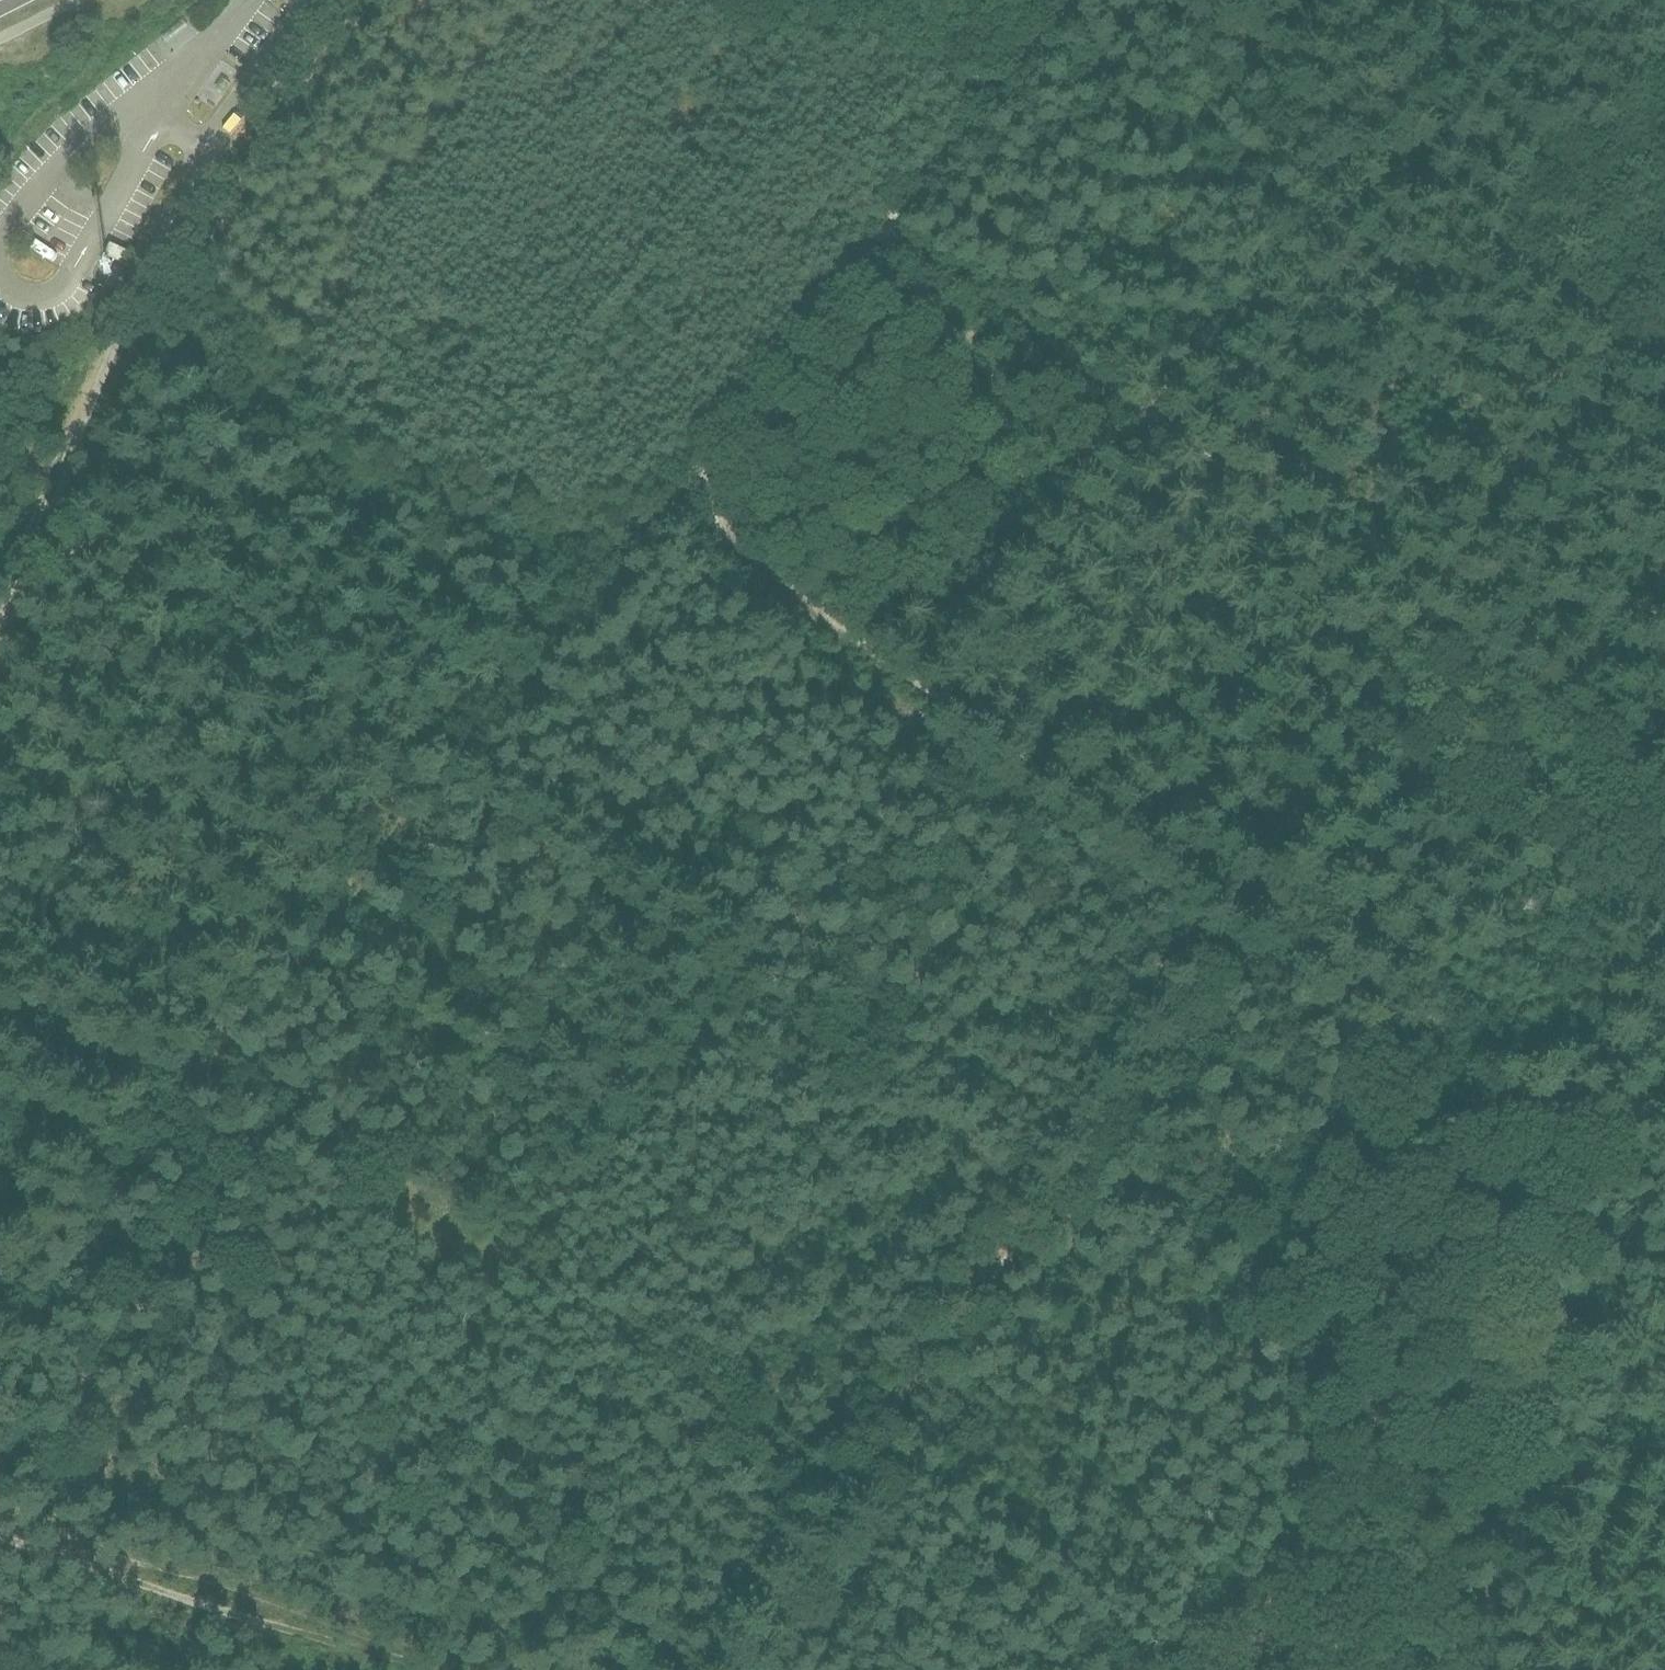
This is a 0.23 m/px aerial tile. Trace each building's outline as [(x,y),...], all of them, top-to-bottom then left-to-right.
[(130,251),(109,241),(103,254),(124,264),(130,251)]
